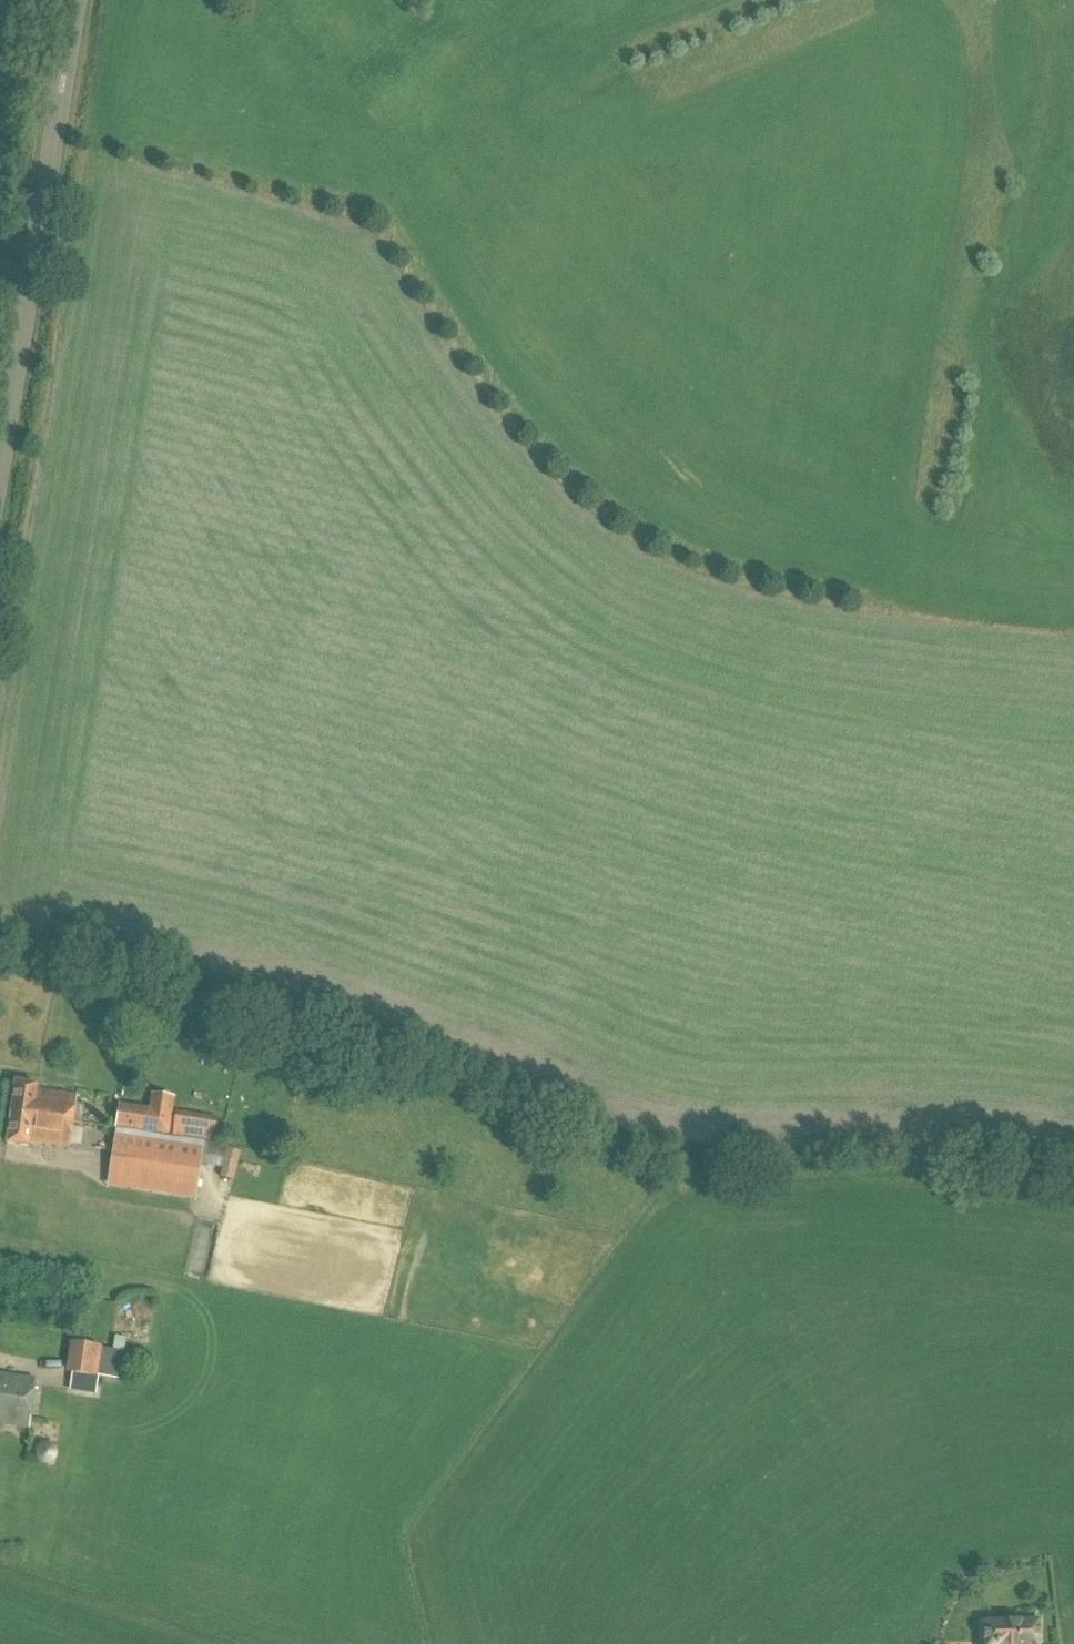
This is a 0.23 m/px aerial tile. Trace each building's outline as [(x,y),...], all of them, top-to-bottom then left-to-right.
[(12,1113),(74,1121),(77,1096),(38,1090),(38,1085),(16,1082),(12,1113)] [(169,1136),(174,1104),(175,1097),(151,1094),(149,1109),(119,1104),(116,1128),(169,1136)] [(214,1140),(217,1117),(175,1112),(172,1135),(214,1140)] [(70,1147),(74,1121),(12,1113),(8,1143),(30,1146),(31,1142),(70,1147)] [(203,1149),(115,1136),(107,1186),(196,1200),(203,1149)] [(233,1181),(241,1152),(227,1149),(220,1178),(233,1181)] [(121,1379),(124,1353),(102,1350),(102,1347),(71,1343),(67,1373),(99,1377),(99,1376),(121,1379)] [(36,1379),(0,1374),(0,1424),(30,1428),(36,1379)] [(1039,1621),(984,1622),(985,1643),(1039,1643),(1039,1621)]
